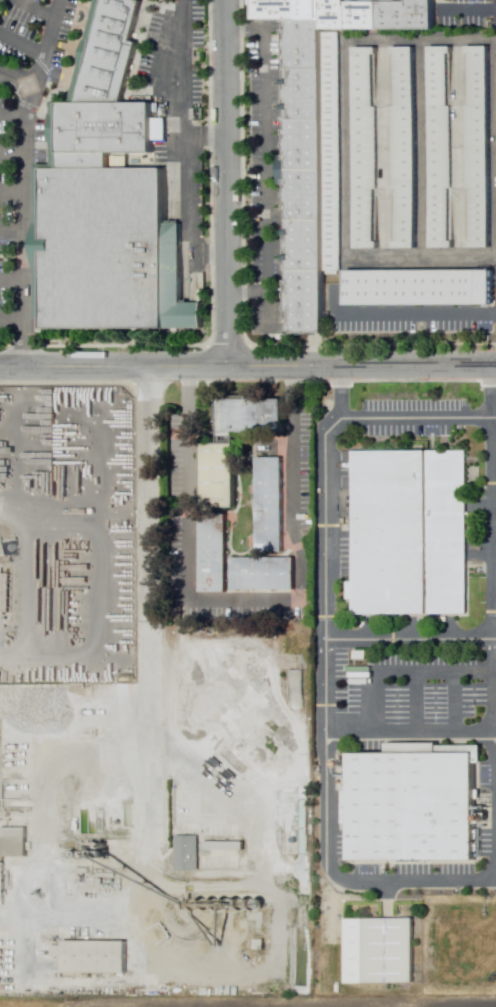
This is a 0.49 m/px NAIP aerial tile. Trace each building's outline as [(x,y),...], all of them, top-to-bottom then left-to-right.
[(71,104),(97,0),(140,0),(144,1),(133,41),(139,43),(123,103),(71,104)] [(255,21),(255,0),(324,0),(324,20),(288,21),(255,21)] [(412,2),(412,0),(436,0),(437,30),(324,31),(324,20),(324,0),(349,0),(349,2),(412,2)] [(288,21),(289,69),(325,69),(324,33),(324,31),(324,20),(288,21)] [(343,272),(326,272),(326,270),(326,220),(325,169),(325,119),(325,69),(324,33),(341,33),(343,272)] [(455,249),(433,249),(431,47),(453,47),(453,54),(450,54),(451,107),(454,107),(455,189),(452,189),(452,242),(455,242),(455,249)] [(493,248),(469,248),(469,242),(472,242),(472,189),(469,189),(468,107),(472,107),(471,54),(468,54),(468,47),(491,47),(493,248)] [(380,249),(357,250),(356,48),(378,48),(378,55),(375,55),(376,107),(379,107),(379,190),(376,190),(377,243),(380,243),(380,249)] [(417,249),(396,249),(395,243),(398,243),(397,190),(394,190),(394,107),(397,107),(396,54),(393,55),(393,48),(416,48),(417,249)] [(289,69),(289,119),(325,119),(325,69),(289,69)] [(36,165),(53,165),(53,104),(71,104),(123,103),(154,103),(154,153),(110,153),(110,169),(166,169),(166,224),(183,224),(183,303),(204,303),(204,330),(37,330),(36,165)] [(289,119),(289,155),(282,155),(282,170),(325,169),(325,119),(289,119)] [(282,170),(282,185),(289,185),(290,220),(326,220),(325,169),(282,170)] [(290,220),(290,270),(326,270),(326,220),(290,220)] [(290,270),(291,335),(327,335),(326,272),(326,270),(290,270)] [(495,306),(348,306),(348,271),(495,271),(495,306)] [(286,400),(286,433),(221,434),(221,401),(286,400)] [(237,509),(204,509),(204,444),(237,444),(237,509)] [(469,615),(354,616),(354,452),(468,452),(469,615)] [(284,553),(257,553),(258,459),(284,459),(284,553)] [(228,594),(202,594),(202,515),(228,515),(228,594)] [(296,592),(234,592),(234,560),(296,560),(296,592)] [(10,613),(0,613),(0,574),(10,574),(10,613)] [(370,661),(357,661),(357,652),(370,652),(370,661)] [(478,863),(352,864),(352,831),(349,831),(349,826),(345,826),(345,792),(352,792),(352,757),(390,756),(390,746),(440,746),(440,748),(484,747),(484,765),(478,765),(478,863)] [(177,826),(177,787),(186,787),(186,826),(177,826)] [(28,859),(2,859),(2,829),(28,829),(28,859)] [(200,837),(201,871),(178,872),(177,837),(200,837)] [(246,852),(206,852),(206,843),(246,844),(246,852)] [(346,921),(416,920),(416,985),(347,985),(346,921)] [(255,951),(255,941),(266,941),(266,951),(255,951)] [(127,976),(65,975),(65,943),(128,944),(127,976)]
